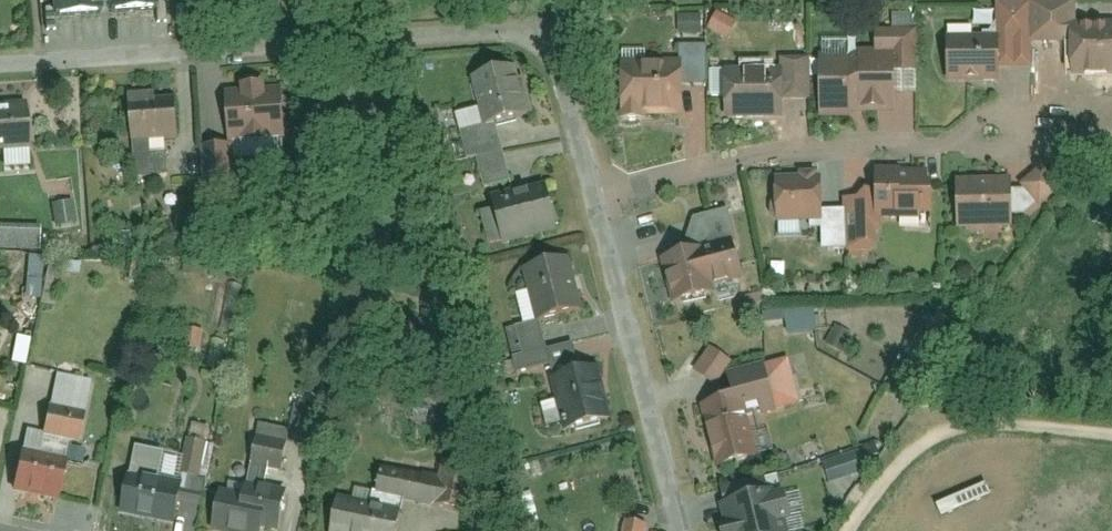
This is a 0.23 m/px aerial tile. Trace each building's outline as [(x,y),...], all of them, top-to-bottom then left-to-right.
[(55,17),(155,10),(154,0),(53,0),(55,17)] [(1080,29),(1079,2),(1002,4),(1003,36),(1004,65),(1037,64),(1036,42),(1080,40),(1080,29)] [(741,20),(722,10),(712,28),(732,38),(741,20)] [(704,12),(683,12),(683,32),(704,32),(704,12)] [(1111,78),(1111,28),(1080,29),(1080,40),(1082,79),(1111,78)] [(919,30),(882,31),(882,50),(896,49),(919,49),(919,30)] [(1003,36),(956,37),(958,80),(1005,79),(1004,65),(1003,36)] [(712,83),(712,44),(687,45),(687,73),(687,83),(712,83)] [(897,91),(896,49),(882,50),(856,50),(856,57),(857,112),(870,112),(898,111),(897,91)] [(897,91),(920,91),(919,49),(896,49),(897,91)] [(856,57),(820,58),(821,118),(857,117),(857,112),(856,57)] [(815,98),(814,58),(786,58),(787,67),(787,99),(815,98)] [(646,74),(628,74),(629,121),(650,120),(650,113),(688,113),(687,83),(687,73),(668,74),(668,64),(646,64),(646,74)] [(528,65),(480,75),(490,124),(538,113),(528,65)] [(787,67),(732,69),(733,118),(788,117),(787,99),(787,67)] [(286,81),(232,84),(235,140),(289,137),(286,81)] [(160,85),(133,86),(137,173),(170,172),(169,134),(183,134),(181,90),(160,91),(160,85)] [(29,153),(28,107),(0,107),(0,154),(29,153)] [(204,148),(207,187),(239,185),(236,145),(204,148)] [(1049,166),(1027,184),(1046,206),(1067,187),(1049,166)] [(933,169),(883,170),(884,192),(884,219),(934,218),(933,169)] [(830,176),(780,177),(781,223),(831,222),(831,210),(830,176)] [(1014,179),(962,180),(964,228),(1015,227),(1014,179)] [(499,193),(511,243),(563,230),(551,181),(499,193)] [(853,210),(854,249),(885,249),(884,219),(884,192),(853,192),(853,210)] [(52,202),(54,226),(75,224),(73,200),(52,202)] [(853,210),(831,210),(831,222),(831,250),(854,249),(853,210)] [(693,221),(700,250),(740,240),(732,211),(693,221)] [(41,246),(42,221),(0,219),(0,244),(41,246)] [(700,250),(668,258),(680,304),(752,286),(740,240),(700,250)] [(528,271),(541,322),(588,310),(574,258),(528,271)] [(818,304),(770,310),(771,322),(790,320),(792,334),(821,330),(818,304)] [(202,347),(204,330),(191,329),(190,346),(202,347)] [(716,348),(699,370),(717,383),(734,362),(716,348)] [(792,358),(734,371),(737,382),(706,389),(724,466),(761,458),(752,416),(803,404),(792,358)] [(557,373),(569,429),(615,419),(603,364),(557,373)] [(190,424),(190,439),(207,439),(207,424),(190,424)] [(182,479),(204,484),(214,445),(193,439),(182,479)] [(873,444),(820,462),(827,482),(879,465),(873,444)] [(72,459),(18,448),(9,494),(62,505),(72,459)] [(123,470),(113,517),(181,530),(191,484),(123,470)] [(221,489),(213,530),(214,530),(279,530),(287,492),(248,484),(246,495),(221,489)] [(333,492),(325,530),(402,530),(407,507),(333,492)] [(727,504),(730,518),(727,519),(730,530),(788,530),(786,522),(797,520),(791,495),(780,497),(779,492),(727,504)] [(655,520),(634,515),(631,530),(652,530),(655,520)]
